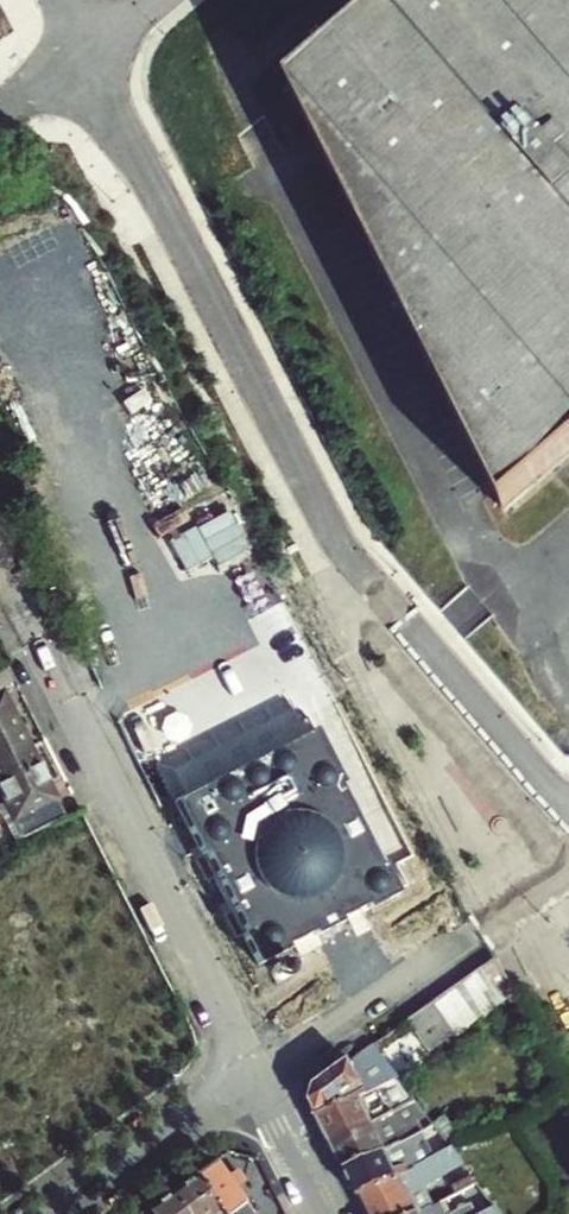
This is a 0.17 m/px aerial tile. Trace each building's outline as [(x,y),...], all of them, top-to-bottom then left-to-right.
[(291,90),(504,512),(568,457),(568,0),(398,0),(291,90)] [(224,488),(191,504),(209,541),(242,526),(224,488)] [(169,539),(184,571),(211,559),(196,526),(169,539)] [(30,747),(8,704),(0,708),(0,762),(30,747)] [(315,731),(175,802),(242,936),(239,938),(254,969),(397,895),(315,731)] [(30,747),(0,762),(0,793),(5,803),(23,838),(65,818),(30,747)] [(5,803),(0,805),(0,810),(17,842),(23,838),(5,803)] [(499,1004),(515,994),(495,958),(481,969),(499,1004)] [(499,1004),(481,969),(467,979),(485,1013),(499,1004)] [(485,1013),(467,979),(451,991),(471,1024),(485,1013)] [(451,991),(433,1003),(454,1036),(471,1024),(451,991)] [(454,1036),(433,1003),(408,1021),(429,1053),(454,1036)] [(397,1077),(374,1044),(315,1088),(310,1105),(317,1118),(397,1077)] [(397,1077),(317,1118),(330,1145),(373,1124),(416,1102),(397,1077)] [(330,1145),(343,1171),(388,1149),(401,1142),(397,1134),(395,1130),(398,1128),(394,1120),(405,1115),(408,1121),(414,1118),(417,1124),(411,1127),(407,1129),(411,1137),(433,1126),(416,1102),(373,1124),(330,1145)] [(414,1118),(408,1121),(411,1127),(417,1124),(414,1118)] [(450,1150),(433,1126),(411,1137),(401,1142),(388,1149),(343,1171),(356,1197),(450,1150)] [(365,1213),(415,1213),(425,1209),(475,1184),(470,1176),(452,1186),(450,1184),(433,1192),(435,1196),(427,1199),(420,1186),(461,1164),(450,1150),(356,1197),(365,1213)] [(221,1213),(253,1213),(235,1190),(226,1177),(214,1161),(193,1176),(221,1213)] [(235,1170),(226,1177),(235,1190),(245,1183),(235,1170)] [(169,1193),(184,1213),(221,1213),(193,1176),(169,1193)] [(148,1213),(184,1213),(169,1193),(146,1210),(148,1213)] [(492,1207),(484,1196),(448,1213),(479,1213),(492,1207)]
